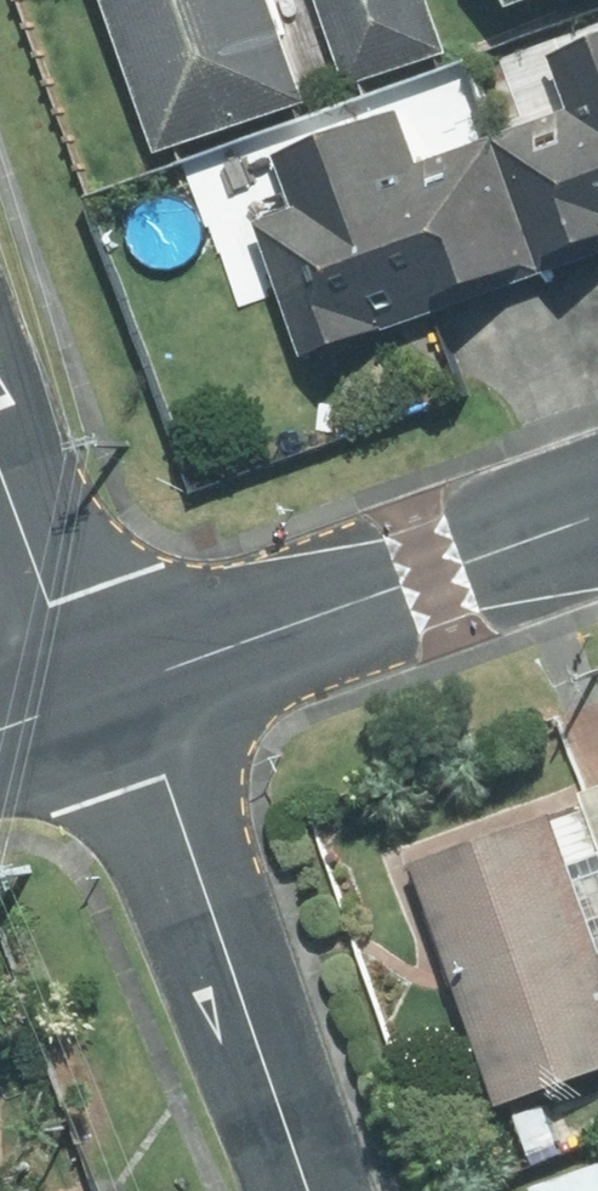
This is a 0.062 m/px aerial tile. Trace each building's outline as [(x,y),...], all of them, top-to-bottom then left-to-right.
[(274,0),(108,0),(162,156),(310,105),(274,0)] [(431,0),(320,0),(349,88),(448,53),(431,0)] [(548,276),(597,258),(597,43),(555,59),(573,110),(497,137),(548,276)] [(548,276),(497,137),(423,164),(404,112),(277,158),(297,211),(257,224),(307,363),(548,276)] [(592,803),(557,815),(555,808),(416,858),(503,1102),(597,1068),(597,820),(592,803)] [(562,1135),(549,1097),(514,1109),(528,1147),(562,1135)]
